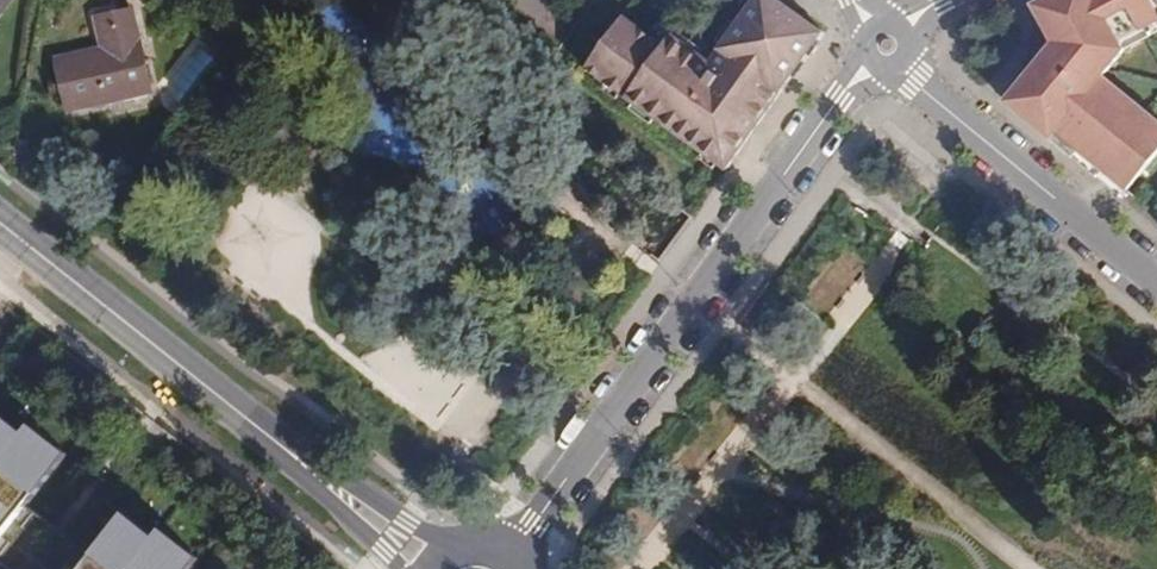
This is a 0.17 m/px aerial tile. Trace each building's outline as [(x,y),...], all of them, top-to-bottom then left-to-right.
[(9,0),(0,0),(0,11),(9,0)] [(559,50),(727,170),(825,34),(777,0),(757,0),(713,62),(630,5),(622,16),(599,0),(593,0),(559,50)] [(1033,6),(1042,22),(1049,18),(1060,36),(1054,44),(1005,103),(1019,114),(1025,108),(1043,123),(1038,129),(1074,159),(1079,152),(1127,192),(1156,156),(1156,121),(1123,93),(1118,100),(1096,81),(1101,75),(1124,48),(1120,40),(1156,22),(1156,0),(1045,0),(1033,6)] [(153,88),(136,11),(100,20),(109,56),(99,58),(97,52),(60,62),(72,111),(109,102),(108,99),(153,88)] [(1060,36),(1049,18),(1042,22),(1054,44),(1060,36)] [(1120,40),(1124,48),(1156,31),(1156,22),(1120,40)] [(1123,93),(1101,75),(1096,81),(1118,100),(1123,93)] [(1025,108),(1019,114),(1038,129),(1043,123),(1025,108)] [(1074,159),(1122,198),(1127,192),(1079,152),(1074,159)] [(453,373),(453,385),(427,383),(425,414),(439,414),(438,437),(492,439),(495,375),(453,373)] [(0,428),(0,563),(8,568),(187,568),(190,565),(154,537),(148,545),(117,521),(89,556),(72,543),(52,568),(42,561),(30,552),(21,544),(41,518),(25,505),(59,461),(24,433),(17,441),(0,428)] [(21,544),(30,552),(42,537),(54,546),(42,561),(52,568),(72,543),(41,518),(21,544)]
